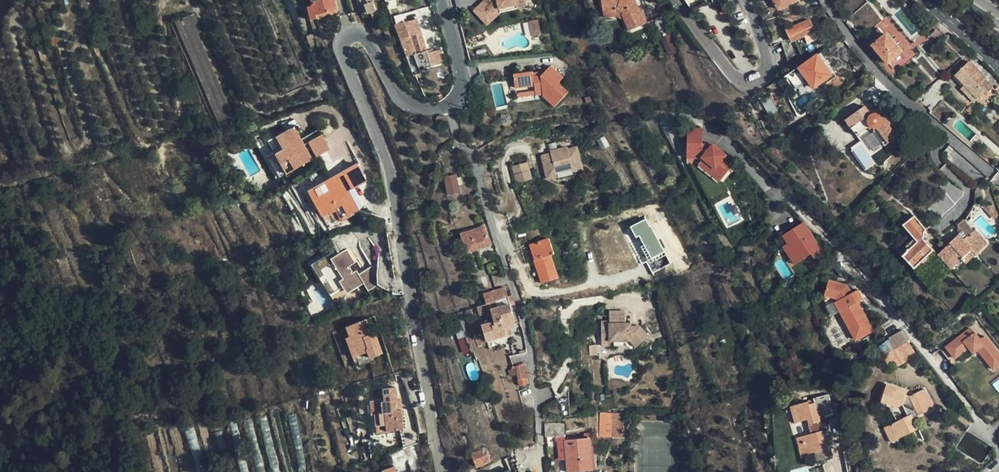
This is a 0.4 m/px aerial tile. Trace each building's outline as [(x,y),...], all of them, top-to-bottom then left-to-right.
[(335,0),(312,0),(313,4),(308,5),(311,18),(317,17),(316,13),(337,8),(335,0)] [(365,0),(359,0),(361,11),(367,10),(365,0)] [(519,6),(514,1),(507,6),(492,8),(484,15),(479,8),(484,4),(481,0),(475,0),(468,6),(481,24),(497,11),(516,8),(519,6)] [(484,4),(479,8),(484,15),(492,8),(507,6),(514,1),(519,6),(526,0),(481,0),(484,4)] [(602,10),(615,8),(619,12),(624,22),(627,31),(647,21),(641,9),(639,10),(634,0),(600,0),(602,10)] [(779,9),(797,0),(774,0),(779,9)] [(615,8),(602,10),(603,15),(614,15),(624,22),(619,12),(615,8)] [(196,13),(184,16),(188,35),(201,31),(196,13)] [(394,23),(404,51),(424,44),(420,31),(410,34),(406,32),(403,20),(394,23)] [(528,22),(530,30),(538,28),(536,20),(528,22)] [(815,31),(810,20),(787,30),(790,36),(781,40),(787,58),(789,73),(799,66),(805,62),(794,40),(815,31)] [(936,44),(945,36),(935,24),(931,27),(934,31),(929,36),(936,44)] [(901,52),(885,34),(884,35),(878,29),(867,38),(872,43),(870,45),(887,65),(901,52)] [(670,54),(677,51),(670,35),(663,39),(670,54)] [(789,73),(788,73),(785,77),(787,80),(789,79),(796,89),(808,80),(814,88),(831,75),(816,56),(800,68),(799,66),(789,73)] [(968,61),(954,75),(964,85),(960,89),(968,97),(972,93),(977,98),(985,91),(987,94),(994,87),(968,61)] [(515,74),(517,89),(535,86),(537,95),(544,94),(544,96),(556,107),(570,91),(559,82),(564,76),(551,66),(543,75),(535,76),(534,71),(515,74)] [(964,85),(954,75),(950,79),(960,89),(964,85)] [(535,86),(517,89),(518,98),(537,95),(535,86)] [(973,102),(977,98),(972,93),(968,97),(973,102)] [(860,109),(842,124),(854,140),(866,130),(871,132),(871,134),(883,150),(899,137),(882,116),(879,120),(876,117),(873,117),(870,117),(868,118),(865,115),(860,109)] [(312,158),(295,126),(276,136),(283,148),(276,151),(287,172),(312,158)] [(685,131),(686,145),(701,144),(700,130),(685,131)] [(330,148),(322,134),(309,141),(317,155),(330,148)] [(701,144),(686,145),(686,159),(701,158),(702,159),(700,161),(716,174),(722,166),(728,171),(735,163),(712,144),(708,148),(701,149),(701,145),(701,144)] [(583,166),(578,146),(569,149),(568,147),(557,149),(558,152),(551,153),(542,156),(547,176),(557,173),(557,172),(573,167),(573,169),(583,166)] [(513,165),(516,173),(529,169),(527,161),(513,165)] [(716,174),(700,161),(698,164),(719,182),(728,171),(722,166),(716,174)] [(350,190),(355,187),(367,181),(357,163),(311,187),(324,212),(342,202),(349,215),(360,209),(350,190)] [(529,169),(516,173),(518,182),(532,178),(529,169)] [(462,190),(458,173),(446,176),(450,193),(462,190)] [(961,196),(947,180),(937,188),(941,192),(931,200),(932,202),(925,208),(935,220),(960,200),(961,198),(961,196)] [(324,212),(311,187),(306,190),(319,215),(324,212)] [(365,206),(355,187),(350,190),(360,209),(365,206)] [(903,257),(914,269),(933,250),(921,239),(923,234),(923,232),(925,229),(915,215),(902,225),(915,238),(906,247),(909,251),(903,257)] [(649,217),(626,228),(642,263),(648,260),(653,271),(671,263),(649,217)] [(961,230),(938,253),(937,255),(950,271),(970,250),(983,239),(975,230),(973,232),(963,220),(957,225),(961,230)] [(811,236),(801,221),(781,234),(786,242),(781,245),(787,254),(794,263),(809,252),(813,257),(822,252),(812,238),(811,236)] [(492,244),(486,225),(462,233),(464,241),(468,240),(471,251),(492,244)] [(551,253),(547,240),(529,245),(539,281),(555,276),(548,254),(551,253)] [(382,281),(372,265),(359,273),(358,271),(351,274),(346,266),(354,262),(346,247),(329,256),(327,253),(311,262),(318,274),(321,272),(329,286),(335,298),(340,296),(363,282),(368,289),(382,281)] [(812,264),(816,270),(827,263),(823,257),(816,261),(812,264)] [(828,279),(823,294),(836,298),(837,301),(835,302),(839,311),(854,339),(872,329),(857,302),(859,301),(854,290),(850,292),(846,285),(828,279)] [(482,291),(485,301),(507,295),(505,285),(482,291)] [(857,289),(854,290),(859,301),(862,299),(857,289)] [(836,298),(823,294),(822,298),(832,315),(839,311),(835,302),(837,301),(836,298)] [(510,304),(507,295),(485,301),(478,303),(481,313),(491,310),(491,309),(510,304)] [(514,319),(510,304),(491,309),(491,310),(494,323),(492,324),(496,336),(507,334),(504,326),(509,324),(508,320),(514,319)] [(631,339),(637,346),(649,335),(640,325),(631,325),(626,325),(626,322),(626,310),(610,310),(610,319),(602,320),(602,336),(610,336),(610,339),(614,339),(628,339),(631,339)] [(346,324),(351,341),(375,334),(373,329),(370,330),(366,317),(346,324)] [(880,325),(889,336),(898,332),(889,319),(880,325)] [(342,325),(347,342),(351,341),(346,324),(342,325)] [(946,345),(955,356),(968,346),(972,351),(977,348),(987,361),(990,358),(995,365),(998,362),(998,352),(984,333),(979,336),(971,325),(946,345)] [(889,338),(895,348),(907,340),(901,330),(898,332),(889,336),(889,337),(889,338)] [(381,354),(375,334),(351,341),(357,362),(359,367),(371,363),(370,358),(381,354)] [(610,336),(602,336),(602,344),(610,344),(610,339),(610,336)] [(883,353),(894,350),(895,349),(895,348),(889,338),(878,346),(883,353)] [(357,362),(351,341),(347,342),(354,364),(357,362)] [(955,356),(946,345),(941,349),(950,360),(955,356)] [(992,368),(995,365),(990,358),(987,361),(992,368)] [(525,363),(515,365),(518,384),(528,382),(525,363)] [(931,408),(922,388),(906,395),(904,392),(905,387),(885,382),(881,399),(897,403),(901,401),(907,413),(882,426),(889,441),(916,427),(912,418),(931,408)] [(402,428),(401,410),(396,410),(396,400),(395,389),(382,390),(383,403),(380,403),(380,400),(369,401),(370,416),(374,415),(375,430),(385,430),(402,428)] [(811,429),(803,431),(805,438),(797,440),(801,452),(829,445),(823,427),(822,427),(817,413),(833,409),(829,390),(814,395),(815,399),(810,401),(809,397),(790,401),(795,418),(808,415),(811,429)] [(561,398),(562,415),(571,415),(569,397),(561,398)] [(625,412),(613,413),(613,436),(625,437),(625,412)] [(613,436),(613,413),(600,413),(600,437),(613,436)] [(374,415),(370,416),(371,434),(385,434),(385,430),(375,430),(374,415)] [(563,422),(544,423),(544,436),(564,435),(563,422)] [(805,438),(803,431),(796,433),(797,440),(805,438)] [(590,438),(584,439),(565,441),(568,471),(577,471),(593,470),(590,438)] [(490,460),(484,446),(472,452),(478,466),(490,460)]
